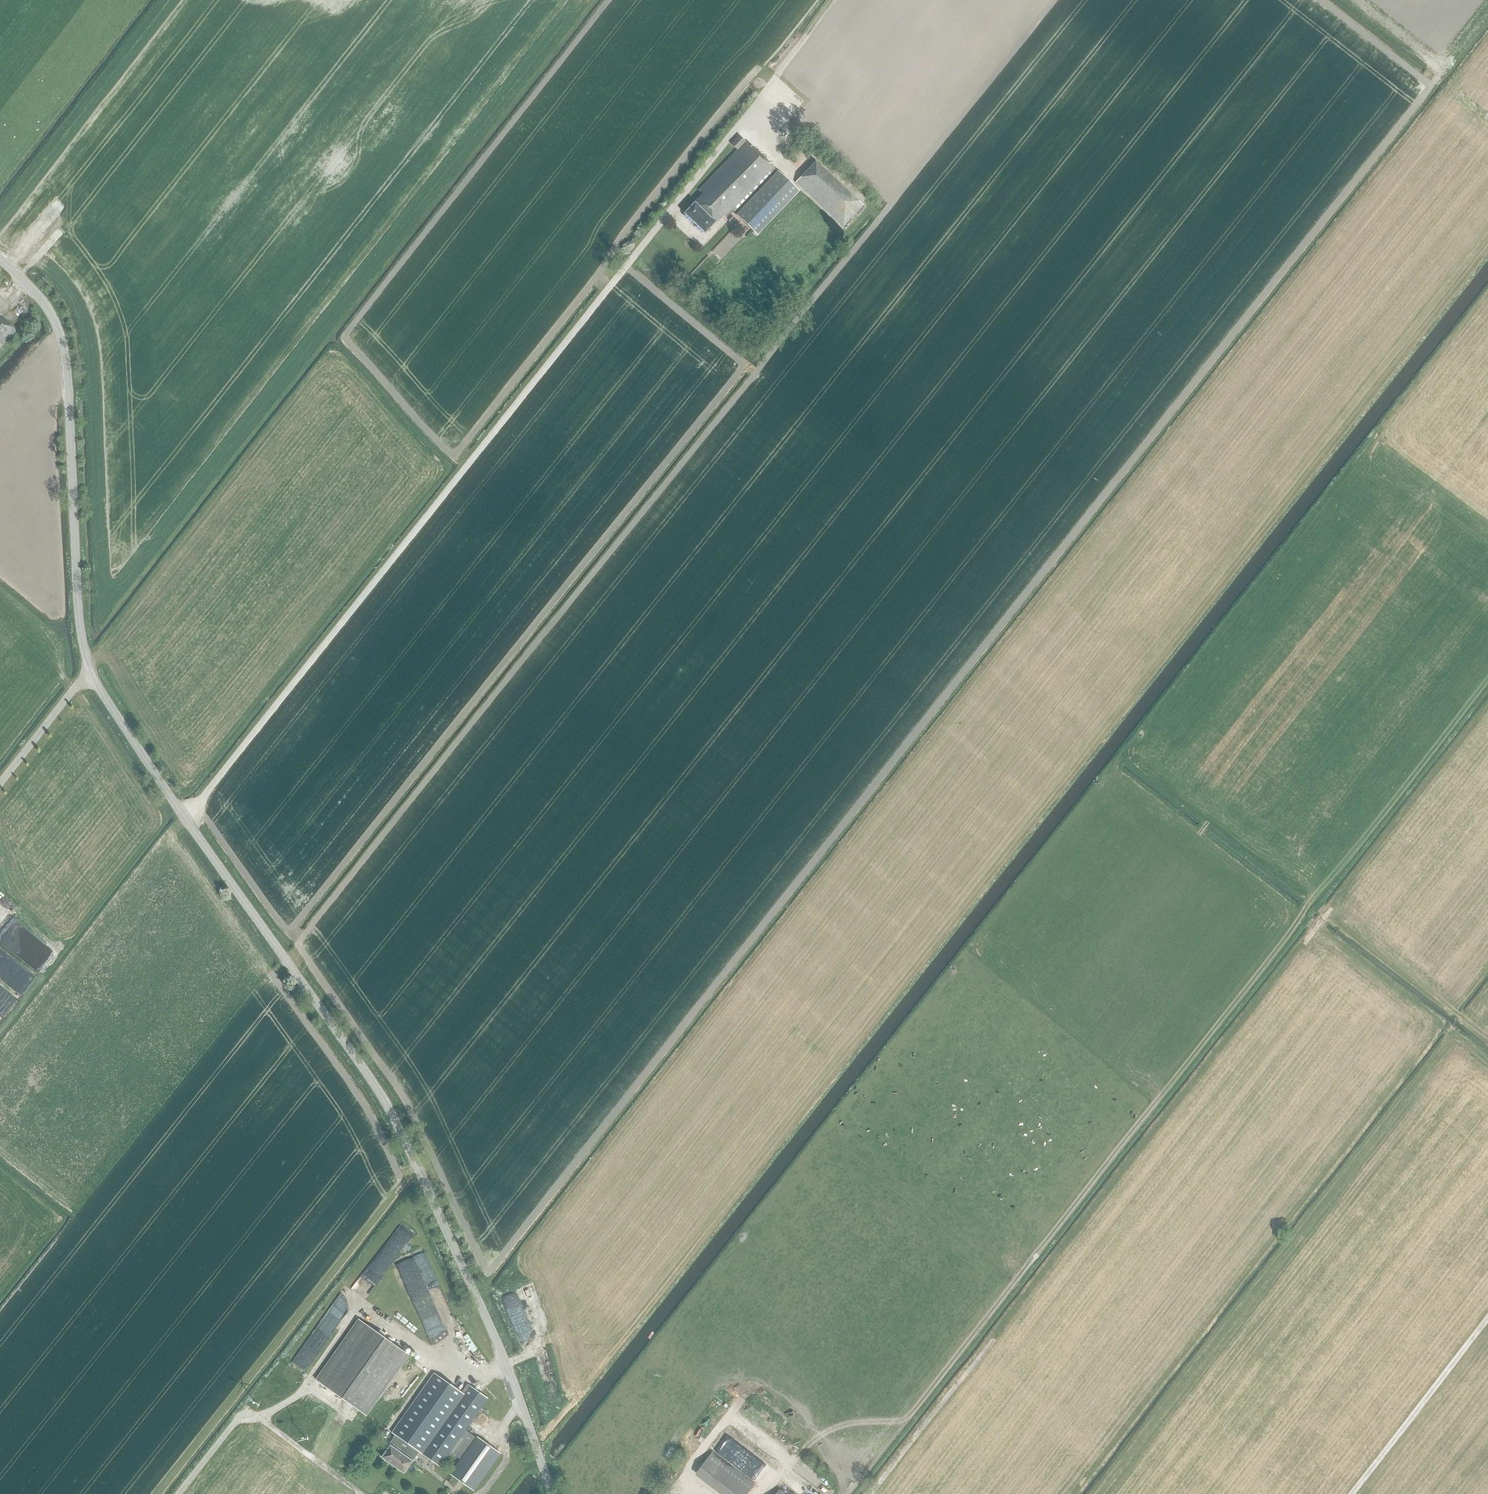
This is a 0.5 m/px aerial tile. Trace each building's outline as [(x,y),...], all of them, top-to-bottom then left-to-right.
[(717,225),(723,218),(725,216),(727,218),(734,211),(736,213),(744,204),(776,169),(740,136),(731,145),(738,151),(700,191),(704,194),(685,215),(706,234),(716,223),(717,225)] [(862,206),(815,162),(795,182),(843,227),(862,206)] [(736,215),(757,235),(798,191),(778,171),(736,215)] [(738,222),(733,217),(729,221),(734,226),(738,222)] [(15,332),(0,319),(0,349),(15,332)] [(416,1274),(421,1271),(412,1255),(399,1262),(410,1282),(418,1277),(416,1274)] [(409,1354),(358,1319),(316,1379),(367,1415),(409,1354)] [(477,1437),(466,1429),(488,1399),(468,1384),(462,1392),(434,1372),(392,1431),(395,1433),(380,1454),(404,1472),(419,1451),(440,1465),(450,1451),(461,1460),(451,1473),(474,1490),(501,1453),(477,1436),(477,1437)] [(713,1452),(701,1468),(735,1493),(748,1493),(755,1485),(713,1452)]
